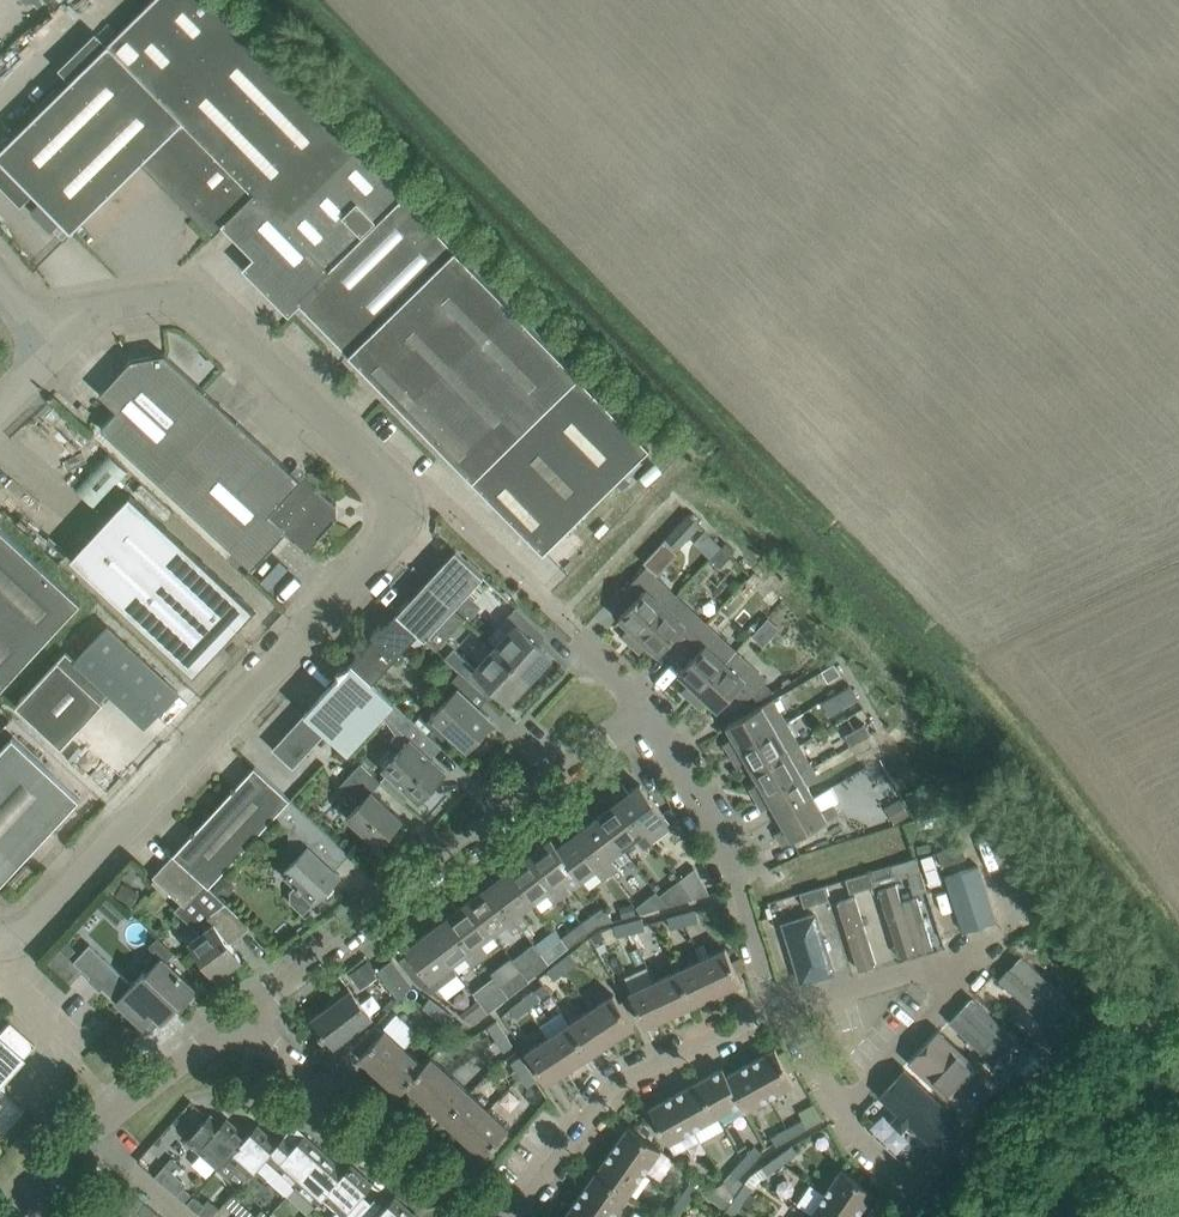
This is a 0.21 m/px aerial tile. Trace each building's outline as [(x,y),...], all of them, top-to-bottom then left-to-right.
[(0,152),(0,158),(34,193),(71,230),(145,158),(215,229),(210,233),(213,236),(227,222),(236,213),(267,244),(244,268),(289,314),(300,303),(473,479),(544,550),(649,446),(457,251),(211,0),(154,0),(0,152)] [(304,475),(300,479),(166,355),(132,359),(100,394),(116,411),(101,428),(252,567),(286,532),(307,552),(335,521),(332,518),(337,515),(336,510),(332,507),(335,504),(304,475)] [(108,453),(76,488),(97,508),(130,472),(108,453)] [(255,610),(130,494),(70,558),(194,674),(255,610)] [(679,549),(702,525),(690,514),(666,538),(679,549)] [(80,603),(0,528),(0,689),(80,603)] [(635,600),(619,618),(629,627),(622,636),(631,644),(676,595),(655,576),(657,574),(658,575),(679,553),(677,551),(679,549),(666,538),(644,562),(647,565),(646,567),(624,590),(635,600)] [(724,547),(716,539),(704,551),(713,559),(724,547)] [(733,555),(724,547),(713,559),(721,567),(733,555)] [(456,551),(426,582),(454,608),(456,607),(470,619),(481,606),(468,593),(484,576),(456,551)] [(454,608),(426,582),(397,614),(418,633),(425,640),(454,608)] [(770,591),(761,600),(769,608),(778,599),(770,591)] [(706,623),(676,595),(631,644),(640,653),(648,645),(658,654),(675,636),(685,646),(706,623)] [(538,643),(546,635),(517,607),(507,617),(516,625),(496,647),(531,679),(552,656),(538,643)] [(373,683),(418,633),(397,614),(351,663),(373,683)] [(736,651),(706,623),(685,646),(695,656),(679,673),(689,683),(681,691),(691,700),(736,651)] [(66,652),(16,705),(61,747),(103,702),(102,700),(109,692),(146,727),(178,691),(108,625),(75,660),(66,652)] [(531,679),(496,647),(476,669),(467,661),(454,649),(446,658),(459,670),(458,670),(460,672),(477,688),(476,689),(487,699),(496,689),(510,702),(531,679)] [(766,679),(736,651),(691,700),(700,708),(707,700),(718,710),(734,692),(745,702),(748,705),(775,691),(764,681),(766,679)] [(395,703),(373,683),(351,663),(349,666),(337,669),(339,676),(305,713),(326,732),(348,753),(383,716),(395,703)] [(469,697),(476,689),(477,688),(460,672),(441,692),(448,699),(426,723),(443,739),(450,732),(468,748),(494,720),(469,697)] [(730,754),(787,722),(773,699),(727,726),(734,738),(724,743),(730,754)] [(442,746),(412,719),(395,703),(383,716),(397,735),(392,740),(402,749),(384,768),(419,800),(445,772),(424,753),(435,742),(441,747),(442,746)] [(326,732),(305,713),(272,748),(293,767),(326,732)] [(753,771),(799,745),(787,722),(730,754),(737,765),(746,760),(753,771)] [(865,724),(862,725),(845,735),(851,745),(871,734),(865,724)] [(0,750),(0,884),(80,797),(13,736),(0,750)] [(812,767),(799,745),(753,771),(760,783),(750,788),(756,799),(812,767)] [(864,750),(872,764),(881,758),(873,745),(864,750)] [(361,762),(341,785),(361,803),(348,817),(378,845),(402,818),(372,790),(381,781),(361,762)] [(209,887),(275,816),(290,799),(255,766),(174,854),(206,884),(209,887)] [(817,775),(812,767),(756,799),(762,810),(772,805),(779,816),(814,796),(806,782),(817,775)] [(622,783),(612,791),(651,842),(673,826),(640,784),(629,792),(622,783)] [(651,842),(612,791),(602,799),(609,807),(598,815),(623,848),(636,838),(644,848),(651,842)] [(822,810),(814,796),(779,816),(785,828),(776,833),(782,845),(838,813),(833,804),(822,810)] [(900,798),(885,806),(894,823),(909,815),(900,798)] [(341,846),(290,799),(275,816),(289,829),(289,849),(297,849),(298,857),(283,873),(296,886),(291,892),(292,902),(304,914),(340,875),(327,862),(341,846)] [(623,848),(598,815),(588,824),(581,815),(571,822),(610,874),(618,868),(610,858),(623,848)] [(610,874),(571,822),(561,830),(568,839),(558,846),(557,847),(575,871),(581,880),(595,869),(603,880),(610,874)] [(533,837),(523,845),(563,896),(570,891),(563,880),(575,871),(557,847),(558,846),(551,838),(540,846),(533,837)] [(942,864),(966,857),(962,844),(937,851),(942,864)] [(563,896),(523,845),(513,853),(520,861),(509,869),(534,902),(547,892),(555,902),(563,896)] [(206,884),(174,854),(153,877),(184,906),(206,884)] [(920,871),(916,858),(916,857),(892,864),(896,879),(920,871)] [(711,893),(696,867),(680,879),(694,898),(711,893)] [(534,902),(509,869),(499,878),(492,869),(482,876),(521,928),(529,922),(521,912),(534,902)] [(874,885),(870,871),(845,878),(850,892),(874,885)] [(989,875),(948,886),(963,941),(1004,930),(989,875)] [(521,928),(482,876),(472,884),(479,893),(468,901),(493,933),(506,923),(514,933),(521,928)] [(694,898),(680,879),(660,894),(668,905),(694,898)] [(251,926),(209,887),(206,884),(184,906),(182,908),(199,923),(205,931),(190,942),(217,977),(241,959),(229,943),(251,926)] [(829,899),(824,885),(800,892),(804,906),(829,899)] [(124,886),(117,898),(129,904),(135,893),(124,886)] [(905,909),(900,889),(878,895),(882,909),(899,969),(934,959),(919,905),(905,909)] [(657,891),(637,906),(641,913),(668,905),(660,894),(657,891)] [(127,915),(109,897),(99,907),(118,924),(127,915)] [(493,933),(468,901),(458,909),(451,900),(441,908),(480,959),(488,953),(480,943),(493,933)] [(885,967),(865,901),(835,911),(855,976),(885,967)] [(633,903),(619,906),(623,917),(636,913),(633,903)] [(603,906),(582,922),(589,932),(598,924),(614,920),(603,906)] [(480,959),(441,908),(431,915),(438,924),(427,932),(452,965),(465,955),(473,965),(480,959)] [(700,920),(698,911),(697,910),(683,914),(685,923),(700,920)] [(685,923),(683,914),(668,918),(671,927),(685,923)] [(643,917),(629,921),(632,931),(646,927),(645,924),(643,917)] [(838,983),(820,918),(778,930),(796,994),(838,983)] [(632,931),(629,921),(614,925),(617,935),(632,931)] [(569,947),(589,932),(582,922),(563,937),(561,937),(569,947)] [(452,965),(427,932),(417,940),(410,931),(399,940),(409,952),(399,960),(415,981),(423,987),(431,992),(457,972),(452,965)] [(550,962),(569,947),(561,937),(542,952),(550,962)] [(163,1022),(178,1005),(181,1008),(197,991),(162,958),(146,974),(144,972),(132,984),(90,944),(74,961),(90,976),(88,979),(89,980),(91,977),(102,987),(99,990),(100,991),(103,988),(146,1029),(158,1017),(163,1022)] [(741,982),(725,948),(701,959),(717,993),(741,982)] [(578,960),(571,952),(559,962),(566,970),(578,960)] [(1010,988),(1049,1022),(1073,995),(1025,954),(1013,968),(1021,975),(1010,988)] [(412,985),(392,959),(377,970),(399,999),(412,985)] [(717,993),(701,959),(678,970),(693,1004),(717,993)] [(566,970),(559,962),(547,971),(554,979),(566,970)] [(509,996),(529,980),(521,969),(501,985),(503,988),(509,996)] [(693,1004),(678,970),(654,981),(669,1015),(693,1004)] [(669,1015),(654,981),(630,992),(645,1026),(669,1015)] [(328,1007),(310,1021),(322,1036),(326,1034),(334,1045),(372,1017),(348,986),(325,1003),(328,1007)] [(510,997),(509,996),(503,988),(483,1003),(489,1012),(510,997)] [(541,998),(535,991),(535,990),(523,1000),(529,1008),(541,998)] [(614,994),(592,1009),(612,1040),(634,1025),(614,994)] [(437,1015),(442,1006),(430,997),(429,998),(424,1006),(437,1015)] [(1002,1079),(1028,1050),(972,999),(945,1028),(946,1029),(1002,1079)] [(516,1017),(529,1008),(523,1000),(510,1009),(511,1010),(516,1017)] [(474,1025),(489,1012),(483,1003),(464,1018),(474,1025)] [(455,1015),(442,1006),(437,1015),(449,1024),(454,1017),(455,1015)] [(612,1040),(592,1009),(570,1023),(590,1055),(612,1040)] [(561,1011),(539,1025),(548,1038),(568,1069),(590,1055),(570,1023),(561,1011)] [(1076,1026),(1072,1023),(1065,1016),(1032,1051),(1043,1061),(1076,1026)] [(0,1031),(0,1136),(26,1107),(25,1106),(22,1109),(4,1094),(4,1079),(34,1044),(9,1021),(0,1031)] [(497,1021),(489,1026),(497,1039),(505,1034),(497,1021)] [(375,1025),(356,1046),(363,1053),(359,1057),(379,1074),(404,1047),(385,1029),(383,1032),(375,1025)] [(997,1084),(944,1033),(912,1066),(966,1117),(997,1084)] [(514,1047),(505,1034),(497,1039),(506,1052),(514,1047)] [(568,1069),(548,1038),(526,1053),(546,1084),(568,1069)] [(423,1065),(404,1047),(379,1074),(399,1093),(407,1085),(405,1084),(423,1065)] [(775,1048),(751,1061),(770,1096),(794,1083),(775,1048)] [(1010,1096),(1043,1061),(1032,1051),(1017,1067),(1000,1086),(1010,1096)] [(426,1103),(451,1075),(431,1056),(423,1065),(405,1084),(407,1085),(426,1103)] [(529,1070),(521,1057),(513,1062),(521,1075),(529,1070)] [(770,1096),(751,1061),(727,1075),(743,1101),(739,1103),(743,1111),(770,1096)] [(743,1101),(727,1075),(723,1067),(698,1081),(717,1115),(739,1103),(743,1101)] [(537,1082),(529,1070),(521,1075),(529,1087),(537,1082)] [(445,1120),(471,1093),(451,1075),(426,1103),(445,1120)] [(954,1122),(911,1080),(890,1102),(933,1145),(936,1142),(954,1122)] [(717,1115),(698,1081),(674,1094),(693,1129),(717,1115)] [(822,1083),(806,1089),(813,1106),(828,1100),(822,1083)] [(1003,1104),(1010,1096),(1000,1086),(967,1120),(967,1121),(977,1131),(1003,1104)] [(464,1138),(490,1110),(471,1093),(445,1120),(464,1138)] [(693,1129),(674,1094),(649,1108),(668,1142),(693,1129)] [(509,1128),(490,1110),(464,1138),(483,1156),(509,1128)] [(967,1121),(967,1120),(961,1115),(954,1122),(936,1142),(941,1148),(934,1155),(930,1150),(911,1170),(926,1185),(928,1184),(977,1131),(967,1121)] [(201,1124),(188,1140),(220,1168),(247,1137),(226,1118),(221,1124),(219,1126),(209,1118),(208,1117),(201,1124)] [(791,1137),(808,1128),(803,1119),(787,1128),(791,1137)] [(255,1169),(277,1144),(257,1125),(247,1137),(220,1168),(219,1169),(227,1176),(235,1167),(247,1178),(255,1169)] [(661,1149),(629,1126),(612,1149),(645,1172),(661,1149)] [(775,1146),(791,1137),(787,1128),(771,1138),(775,1146)] [(294,1188),(324,1153),(304,1135),(294,1145),(284,1136),(277,1144),(255,1169),(287,1197),(295,1189),(294,1188)] [(747,1166),(761,1152),(754,1146),(740,1160),(747,1166)] [(791,1146),(778,1154),(784,1162),(796,1154),(791,1146)] [(629,1195),(645,1172),(612,1149),(596,1172),(629,1195)] [(322,1197),(345,1171),(324,1153),(294,1188),(295,1189),(314,1206),(322,1197)] [(767,1173),(784,1162),(778,1154),(761,1165),(767,1173)] [(733,1180),(747,1166),(740,1160),(727,1174),(733,1180)] [(165,1164),(155,1176),(177,1195),(187,1183),(165,1164)] [(345,1171),(322,1197),(337,1210),(331,1216),(359,1216),(371,1202),(363,1195),(372,1184),(351,1165),(345,1171)] [(874,1191),(841,1169),(825,1192),(858,1214),(874,1191)] [(629,1195),(596,1172),(580,1194),(612,1216),(613,1216),(629,1195)] [(717,1189),(702,1178),(696,1175),(691,1182),(697,1186),(711,1196),(717,1189)] [(744,1179),(732,1196),(744,1204),(749,1208),(757,1197),(751,1193),(754,1188),(751,1186),(752,1185),(746,1180),(744,1179)] [(697,1186),(691,1182),(690,1181),(680,1196),(687,1201),(697,1186)] [(732,1200),(731,1198),(717,1189),(711,1196),(725,1206),(723,1209),(725,1210),(732,1200)] [(125,1212),(139,1197),(131,1191),(118,1207),(125,1212)] [(825,1192),(810,1215),(812,1216),(857,1216),(858,1214),(825,1192)] [(580,1194),(564,1216),(612,1216),(580,1194)] [(192,1196),(186,1203),(197,1212),(203,1204),(192,1196)] [(677,1216),(687,1201),(680,1196),(670,1210),(677,1216)] [(743,1204),(732,1196),(731,1198),(732,1200),(725,1210),(721,1216),(734,1216),(743,1204)] [(122,1216),(151,1216),(156,1212),(145,1203),(139,1197),(125,1212),(122,1216)] [(415,1215),(395,1197),(385,1208),(375,1198),(371,1202),(359,1216),(413,1216),(415,1215)]
